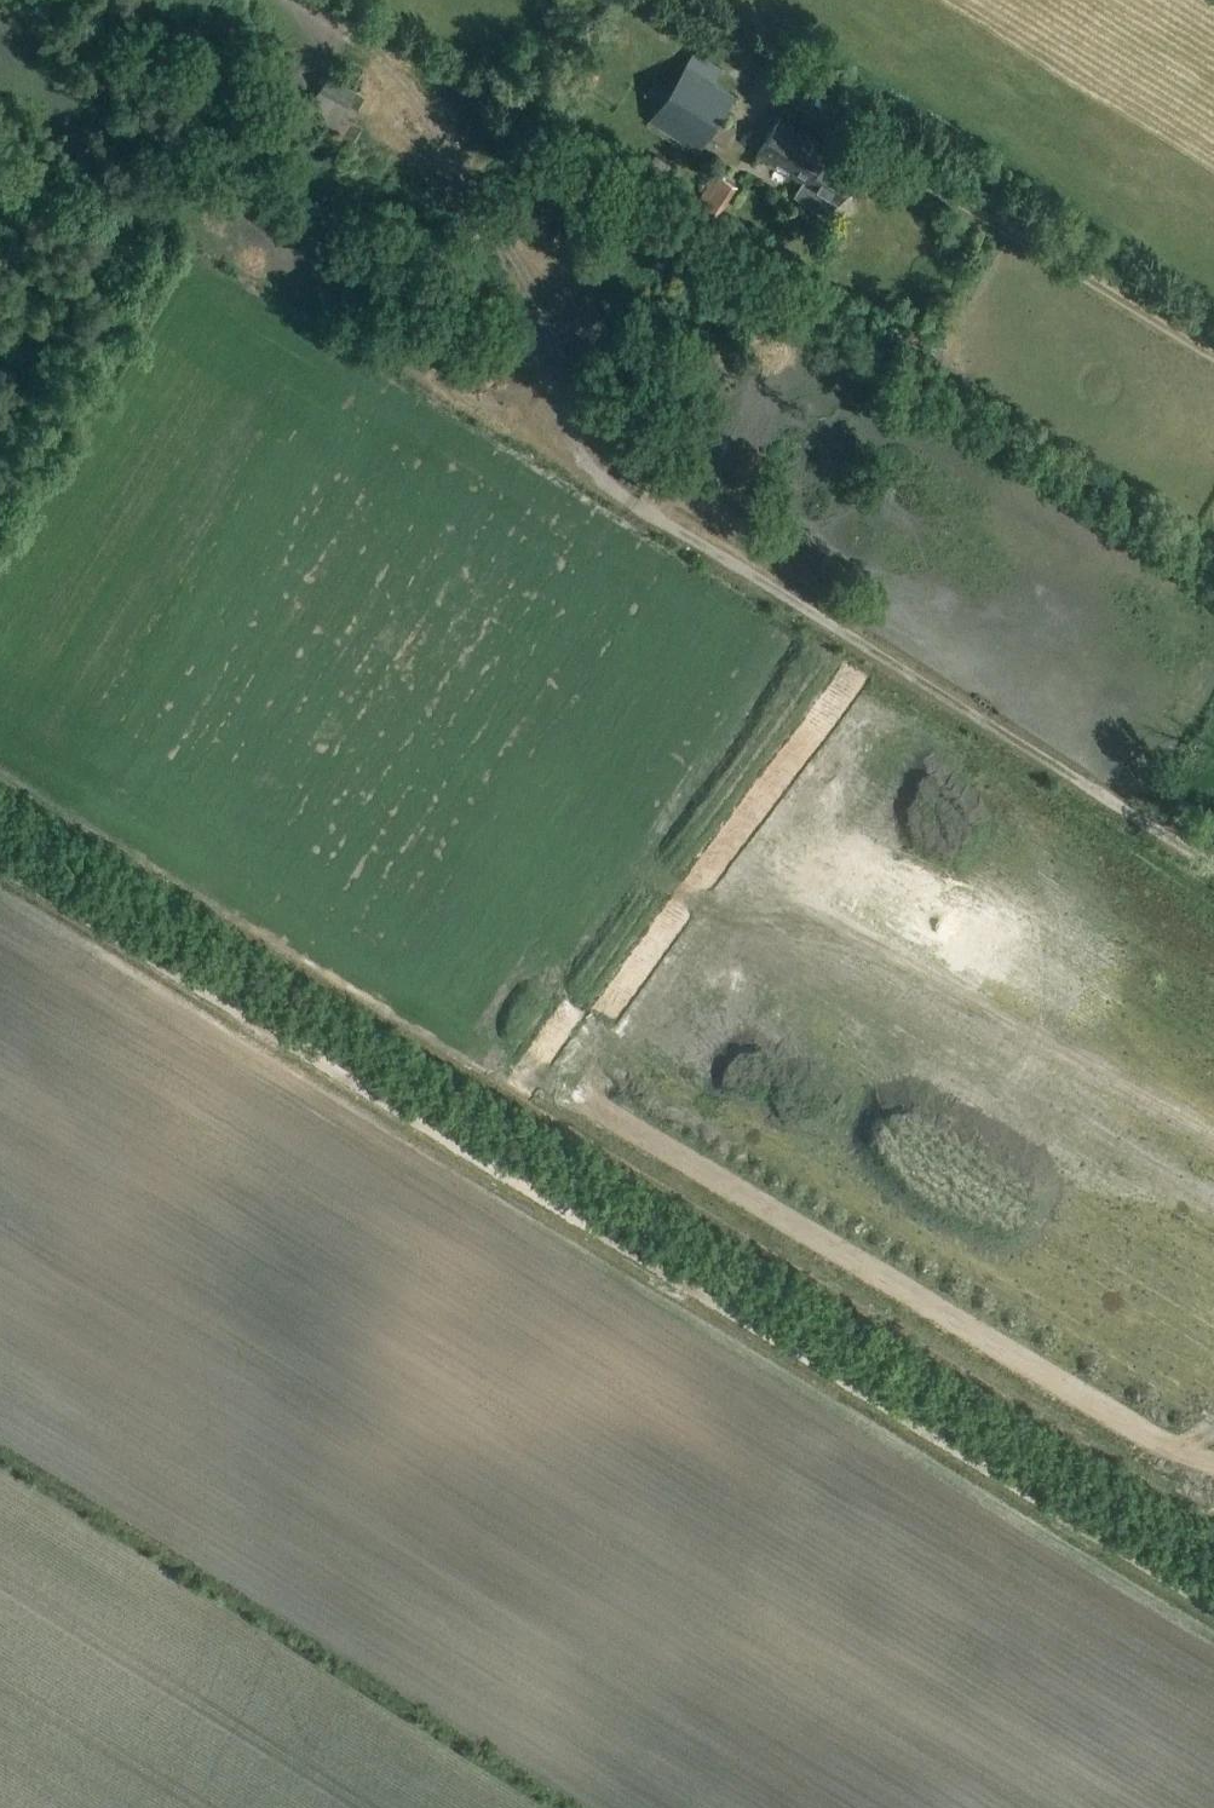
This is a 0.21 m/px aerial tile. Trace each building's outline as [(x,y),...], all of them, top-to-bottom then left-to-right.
[(725,140),(738,122),(724,113),(736,94),(710,77),(716,67),(693,52),(670,87),(659,104),(648,120),(698,153),(712,132),(725,140)] [(336,128),(357,89),(329,74),(308,113),(336,128)] [(659,104),(670,87),(655,77),(644,94),(659,104)] [(833,161),(825,156),(829,149),(779,117),(756,153),(802,183),(794,194),(828,215),(856,171),(835,158),(833,161)] [(666,176),(673,166),(655,153),(647,166),(643,163),(635,174),(644,180),(647,176),(656,182),(662,174),(666,176)] [(719,216),(739,185),(717,171),(697,202),(719,216)]
